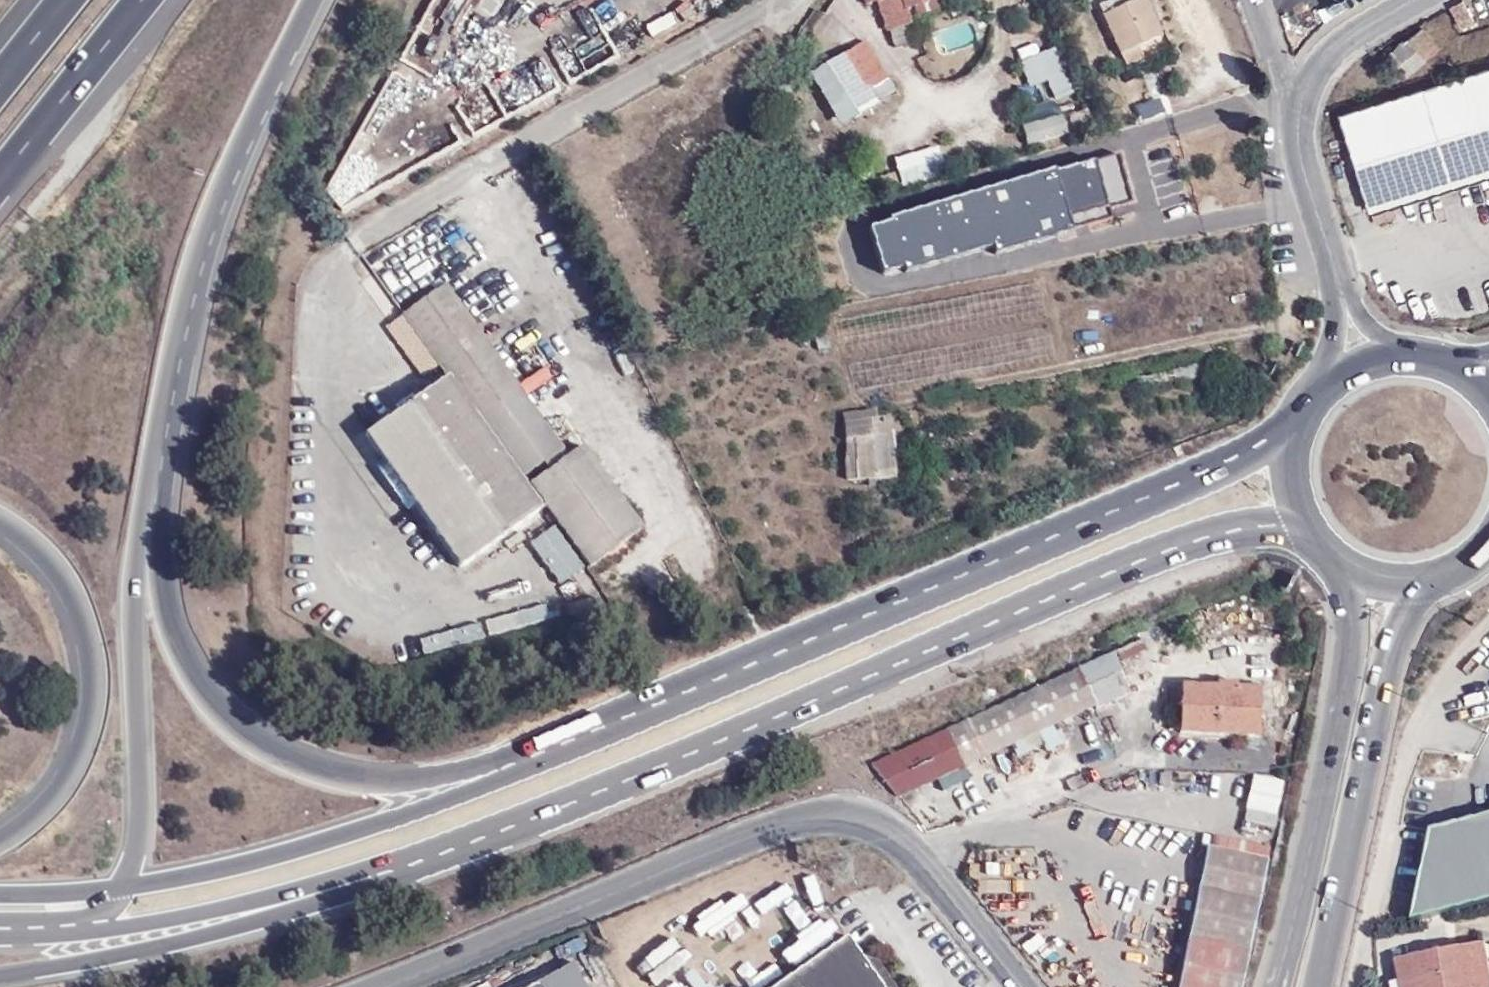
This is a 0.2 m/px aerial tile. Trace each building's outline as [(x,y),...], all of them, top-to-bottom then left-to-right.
[(906,9),(929,0),(865,0),(866,4),(877,1),(887,28),(910,21),(908,17),(906,9)] [(938,7),(936,0),(929,0),(906,9),(908,17),(938,7)] [(1110,0),(1109,0),(1099,5),(1121,52),(1159,34),(1144,0),(1136,0),(1115,10),(1110,0)] [(1463,0),(1457,0),(1448,5),(1460,24),(1472,17),(1463,0)] [(1439,46),(1423,26),(1407,38),(1424,58),(1439,46)] [(894,88),(864,37),(841,51),(871,102),(894,88)] [(1406,73),(1424,58),(1407,38),(1389,52),(1406,73)] [(1026,93),(1043,89),(1047,106),(1069,100),(1057,54),(1019,63),(1026,93)] [(1340,111),(1369,206),(1371,206),(1374,218),(1396,212),(1392,199),(1488,170),(1488,66),(1340,111)] [(1026,150),(1067,139),(1062,117),(1020,128),(1026,150)] [(1095,172),(1076,177),(1090,223),(1111,218),(1109,211),(1130,204),(1112,140),(1044,160),(1049,177),(1077,169),(1076,166),(1092,161),(1095,172)] [(901,188),(945,174),(937,149),(893,163),(901,188)] [(1062,181),(1075,227),(1090,223),(1076,177),(1062,181)] [(1065,230),(1054,194),(1016,205),(1026,241),(1065,230)] [(561,448),(444,285),(402,314),(447,376),(541,508),(579,560),(633,521),(574,439),(561,448)] [(459,566),(541,508),(447,376),(366,435),(459,566)] [(879,438),(878,422),(852,423),(855,480),(880,478),(879,459),(888,459),(887,438),(879,438)] [(1125,685),(1112,653),(1080,668),(871,764),(897,797),(1096,705),(1121,693),(1118,688),(1125,685)] [(1238,687),(1238,683),(1216,682),(1216,685),(1181,683),(1181,687),(1171,686),(1170,706),(1179,706),(1179,718),(1170,717),(1169,730),(1179,730),(1179,733),(1259,737),(1261,688),(1238,687)] [(1275,814),(1281,782),(1254,775),(1247,808),(1275,814)] [(1424,826),(1406,918),(1488,897),(1488,810),(1424,826)] [(1269,847),(1216,835),(1213,848),(1267,859),(1269,847)] [(1267,859),(1213,848),(1207,846),(1178,986),(1240,986),(1267,859)] [(846,936),(773,986),(896,986),(878,962),(861,959),(846,936)] [(1484,944),(1437,952),(1444,986),(1488,986),(1488,964),(1488,965),(1484,944)] [(1400,986),(1444,986),(1437,952),(1395,959),(1399,980),(1400,986)] [(583,964),(544,986),(542,986),(594,986),(583,964)]
